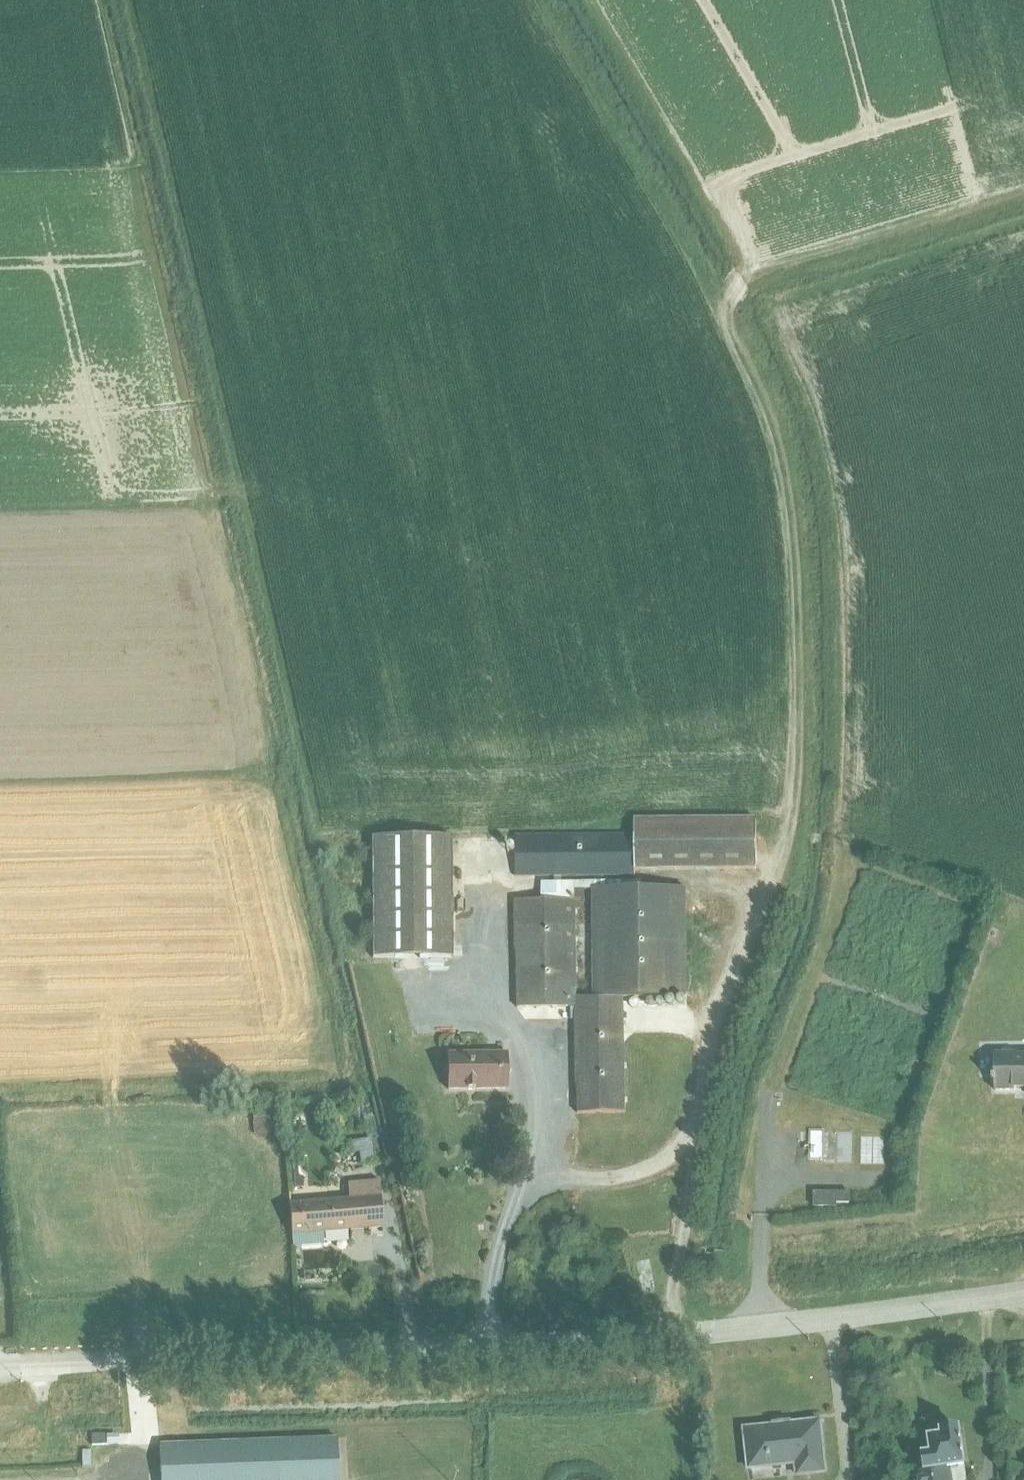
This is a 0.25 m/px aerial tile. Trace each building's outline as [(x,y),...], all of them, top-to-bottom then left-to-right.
[(636,871),(757,870),(757,818),(635,819),(636,835),(516,836),(517,877),(556,877),(556,882),(543,882),(542,900),(516,901),(517,1007),(575,1006),(577,1113),(626,1112),(625,998),(688,997),(687,888),(642,888),(642,881),(563,882),(563,877),(636,876),(636,871)] [(452,837),(372,837),(373,958),(453,957),(452,837)] [(508,1052),(448,1052),(449,1090),(509,1090),(508,1052)] [(993,1083),(995,1083),(996,1093),(1023,1092),(1023,1054),(1019,1054),(1018,1053),(995,1053),(996,1078),(994,1078),(993,1083)] [(276,1102),(253,1103),(255,1135),(279,1134),(276,1102)] [(825,1130),(810,1130),(810,1160),(825,1160),(825,1130)] [(372,1138),(346,1143),(349,1155),(359,1153),(362,1166),(377,1162),(372,1138)] [(349,1198),(381,1195),(380,1181),(348,1183),(349,1198)] [(850,1192),(814,1192),(815,1207),(838,1207),(838,1204),(850,1204),(850,1192)] [(381,1195),(349,1198),(290,1203),(293,1245),(323,1243),(322,1232),(384,1228),(381,1195)] [(774,1426),(745,1429),(750,1471),(794,1467),(796,1478),(827,1475),(821,1421),(792,1424),(791,1422),(774,1424),(774,1426)] [(913,1473),(915,1479),(968,1479),(960,1430),(942,1433),(943,1437),(930,1439),(932,1454),(923,1456),(925,1471),(913,1473)] [(160,1444),(161,1479),(340,1479),(338,1438),(160,1444)]
